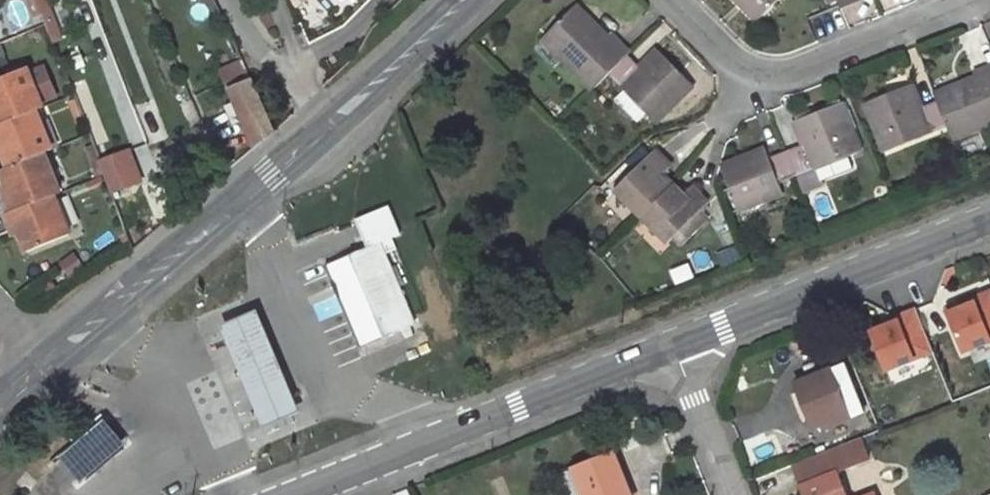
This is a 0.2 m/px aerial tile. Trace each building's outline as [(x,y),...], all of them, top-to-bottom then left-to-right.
[(47,24),(55,21),(47,0),(37,0),(47,24)] [(740,4),(742,1),(758,17),(760,18),(779,0),(736,0),(740,4)] [(742,1),(740,4),(756,19),(758,17),(742,1)] [(578,7),(575,10),(593,28),(596,25),(578,7)] [(574,8),(542,40),(593,91),(609,75),(628,56),(631,53),(612,34),(608,38),(596,25),(593,28),(575,10),(574,8)] [(55,21),(47,24),(47,25),(51,36),(60,33),(55,21)] [(655,50),(639,67),(641,69),(658,53),(655,50)] [(639,67),(628,56),(609,75),(625,91),(616,100),(638,123),(647,114),(657,123),(694,86),(659,51),(658,53),(641,69),(639,67)] [(244,62),(222,71),(229,90),(256,149),(275,133),(244,62)] [(936,98),(937,102),(947,127),(952,140),(989,125),(989,67),(974,73),(976,78),(959,85),(961,88),(938,98),(936,98)] [(0,79),(0,124),(36,110),(36,111),(44,108),(27,68),(0,79)] [(910,85),(864,104),(884,153),(947,127),(937,102),(923,108),(920,109),(911,88),(910,85)] [(961,88),(959,85),(936,94),(938,98),(961,88)] [(914,86),(911,88),(920,109),(923,108),(914,86)] [(842,103),(796,121),(797,123),(806,145),(802,146),(788,152),(797,177),(799,176),(804,191),(822,184),(821,182),(817,169),(849,157),(861,152),(842,103)] [(138,113),(150,137),(161,132),(149,107),(138,113)] [(2,150),(9,167),(44,153),(52,150),(36,111),(36,110),(0,124),(0,145),(2,150)] [(797,123),(794,124),(802,146),(806,145),(797,123)] [(376,146),(363,159),(367,163),(380,151),(376,146)] [(93,148),(87,151),(97,177),(103,175),(93,148)] [(129,149),(100,159),(111,190),(140,180),(129,149)] [(766,149),(744,157),(746,161),(725,169),(722,170),(738,211),(783,194),(779,184),(797,177),(788,152),(769,159),(766,149)] [(672,167),(655,150),(615,190),(643,217),(674,186),(664,175),(672,167)] [(9,167),(1,170),(8,188),(11,196),(5,198),(11,212),(54,194),(55,195),(60,193),(44,153),(9,167)] [(744,157),(723,165),(725,169),(746,161),(744,157)] [(849,157),(817,169),(821,182),(854,169),(849,157)] [(684,195),(674,186),(643,217),(669,243),(674,238),(682,246),(709,219),(701,211),(709,203),(692,187),(684,195)] [(8,188),(2,190),(5,198),(11,196),(8,188)] [(11,212),(5,214),(11,229),(17,227),(20,234),(27,252),(70,234),(55,195),(54,194),(11,212)] [(381,242),(385,254),(397,249),(392,238),(401,234),(389,206),(356,219),(368,248),(381,242)] [(17,227),(11,229),(14,237),(20,234),(17,227)] [(368,248),(333,263),(367,345),(402,330),(411,326),(415,325),(399,286),(404,284),(396,265),(391,268),(385,254),(381,242),(368,248)] [(720,266),(738,259),(734,247),(715,254),(720,266)] [(333,263),(326,265),(360,348),(367,345),(333,263)] [(989,341),(989,291),(973,298),(975,301),(948,312),(964,351),(989,341)] [(258,310),(221,325),(264,428),(301,412),(258,310)] [(896,318),(898,321),(871,332),(887,371),(933,352),(916,310),(896,318)] [(411,326),(402,330),(406,339),(414,335),(411,326)] [(844,364),(798,382),(802,394),(811,415),(816,427),(833,420),(834,424),(864,413),(844,364)] [(802,394),(793,398),(802,419),(811,415),(802,394)] [(84,432),(96,422),(89,412),(76,422),(84,432)] [(802,486),(836,472),(867,460),(859,439),(793,464),(802,486)] [(620,470),(613,453),(610,454),(617,471),(620,470)] [(620,470),(617,471),(610,454),(574,469),(584,494),(630,494),(620,470)] [(802,486),(805,494),(846,494),(836,472),(802,486)] [(392,494),(393,494),(413,494),(410,486),(392,494)]
